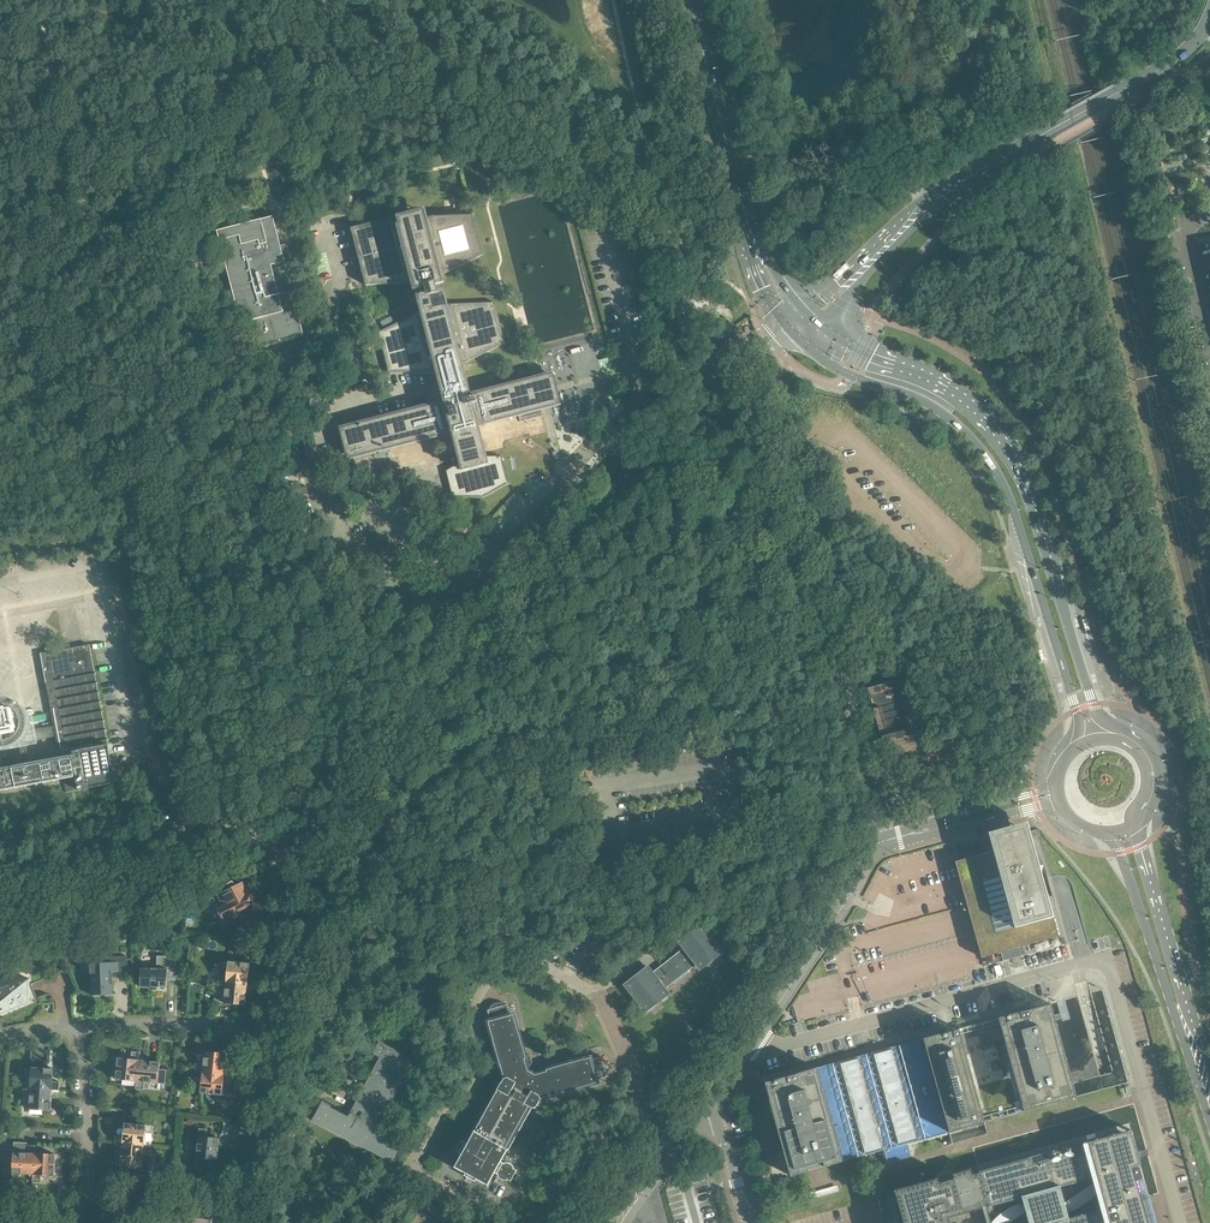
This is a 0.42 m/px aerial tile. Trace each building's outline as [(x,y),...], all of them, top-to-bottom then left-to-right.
[(1157,129),(1146,129),(1146,143),(1157,143),(1157,129)] [(1160,163),(1158,149),(1148,151),(1150,165),(1154,164),(1160,163)] [(1154,164),(1150,165),(1153,177),(1163,175),(1160,163),(1154,164)] [(1187,200),(1184,179),(1177,180),(1179,195),(1169,197),(1170,203),(1180,201),(1187,200)] [(201,202),(215,198),(212,185),(197,189),(201,202)] [(426,209),(413,212),(351,228),(366,285),(407,283),(412,282),(415,290),(418,289),(419,294),(416,295),(420,312),(418,312),(379,332),(389,373),(433,371),(435,370),(443,400),(339,426),(347,460),(354,458),(356,467),(353,468),(353,469),(390,459),(387,450),(452,433),(459,463),(446,470),(453,497),(483,497),(509,483),(502,456),(487,456),(479,426),(561,405),(553,371),(533,376),(533,375),(485,387),(485,389),(471,392),(463,363),(466,362),(505,343),(495,302),(451,304),(448,305),(444,288),(437,289),(436,285),(445,282),(443,274),(446,273),(484,254),(473,214),(432,216),(428,217),(426,209)] [(278,341),(304,334),(273,216),(218,231),(242,322),(248,321),(249,321),(256,346),(278,341)] [(693,344),(686,351),(691,355),(689,358),(696,364),(700,359),(694,354),(698,349),(693,344)] [(291,423),(282,425),(286,441),(295,439),(291,423)] [(300,462),(294,463),(296,473),(303,472),(300,462)] [(64,779),(67,792),(116,783),(115,781),(113,768),(90,644),(64,649),(51,651),(50,648),(46,649),(46,652),(41,653),(46,682),(54,725),(28,730),(30,741),(56,736),(60,757),(0,768),(0,791),(64,779)] [(867,688),(881,737),(883,744),(918,734),(903,678),(867,688)] [(27,727),(27,726),(25,713),(21,714),(21,713),(18,713),(19,715),(15,715),(2,717),(2,721),(1,721),(1,724),(3,723),(4,727),(3,727),(5,740),(9,740),(9,741),(12,741),(12,745),(20,743),(20,744),(26,743),(26,742),(30,741),(27,730),(27,727)] [(953,852),(955,863),(966,902),(976,937),(978,946),(981,957),(984,967),(1060,946),(1066,944),(1070,943),(1057,894),(1048,897),(1041,874),(1039,866),(1044,864),(1046,873),(1047,878),(1052,877),(1039,829),(1029,831),(1027,822),(988,832),(990,841),(953,852)] [(251,850),(247,855),(245,857),(248,861),(251,858),(251,859),(255,854),(253,852),(251,850)] [(239,886),(235,888),(231,880),(216,888),(225,906),(218,910),(223,918),(252,903),(245,890),(242,891),(239,886)] [(671,993),(666,988),(696,965),(700,971),(725,951),(703,922),(678,942),(683,948),(653,971),(648,965),(623,984),(645,1013),(671,993)] [(113,983),(113,972),(121,972),(128,971),(127,956),(112,957),(112,962),(90,963),(92,995),(103,995),(114,994),(113,983)] [(141,979),(141,987),(160,987),(167,987),(167,985),(168,980),(176,980),(176,968),(181,968),(181,956),(176,956),(169,956),(162,956),(162,969),(157,969),(157,968),(152,968),(141,968),(141,979)] [(220,967),(219,980),(237,982),(237,983),(248,984),(255,985),(256,977),(249,976),(250,963),(229,961),(228,968),(220,967)] [(29,1002),(30,979),(17,974),(0,981),(0,1014),(29,1002)] [(246,1005),(248,984),(237,983),(237,982),(219,980),(218,989),(226,990),(224,1003),(246,1005)] [(1001,1117),(1024,1111),(1103,1089),(1099,1076),(1073,1084),(1069,1071),(1081,1068),(1093,1052),(1077,996),(1065,1000),(1071,1019),(1062,1021),(1060,1013),(1057,1001),(1050,1003),(976,1024),(1001,1117)] [(523,1127),(522,1126),(532,1108),(536,1107),(541,1099),(598,1083),(597,1080),(608,1077),(607,1074),(607,1073),(608,1072),(608,1071),(608,1070),(609,1069),(609,1068),(608,1067),(608,1066),(608,1065),(607,1064),(607,1063),(606,1063),(605,1061),(604,1060),(603,1060),(602,1058),(592,1060),(591,1057),(548,1069),(547,1065),(540,1066),(535,1075),(527,1071),(532,1062),(530,1056),(526,1057),(514,1014),(511,1015),(507,1005),(505,1006),(504,1005),(503,1005),(502,1004),(501,1004),(500,1004),(499,1004),(498,1004),(497,1004),(496,1005),(495,1005),(494,1006),(493,1006),(492,1007),(492,1008),(491,1008),(491,1009),(488,1010),(491,1020),(488,1021),(493,1039),(500,1065),(501,1065),(504,1077),(489,1104),(487,1103),(479,1117),(482,1118),(468,1143),(466,1142),(460,1153),(462,1154),(455,1166),(466,1172),(468,1169),(479,1175),(477,1178),(488,1184),(495,1172),(498,1174),(498,1175),(498,1176),(499,1176),(500,1177),(501,1178),(502,1179),(503,1179),(505,1180),(506,1180),(508,1180),(508,1179),(511,1181),(517,1170),(513,1168),(514,1167),(513,1167),(513,1166),(512,1165),(511,1164),(510,1163),(509,1163),(508,1162),(507,1162),(506,1162),(504,1162),(504,1164),(500,1162),(507,1150),(508,1151),(514,1140),(515,1140),(516,1140),(518,1139),(519,1139),(520,1138),(520,1137),(522,1136),(522,1135),(523,1134),(523,1133),(523,1132),(523,1131),(523,1130),(523,1129),(523,1128),(523,1127)] [(911,1156),(908,1143),(1001,1117),(976,1024),(947,1031),(946,1028),(940,1030),(941,1033),(883,1049),(817,1067),(765,1082),(768,1094),(762,1095),(763,1100),(769,1099),(783,1150),(791,1175),(842,1161),(884,1150),(888,1163),(911,1156)] [(349,1115),(324,1102),(315,1118),(392,1160),(401,1144),(375,1129),(407,1070),(413,1074),(419,1063),(380,1043),(375,1053),(382,1057),(352,1113),(350,1112),(349,1115)] [(116,1079),(137,1081),(138,1070),(139,1070),(140,1059),(141,1052),(132,1051),(131,1059),(118,1057),(116,1079)] [(225,1074),(227,1053),(205,1051),(204,1064),(196,1063),(195,1072),(203,1072),(203,1074),(213,1075),(214,1074),(232,1076),(232,1074),(225,1074)] [(160,1062),(140,1059),(139,1070),(138,1070),(137,1081),(136,1088),(145,1089),(145,1082),(166,1084),(167,1070),(160,1069),(160,1062)] [(53,1068),(32,1067),(31,1087),(41,1088),(41,1089),(52,1090),(60,1090),(60,1081),(53,1081),(53,1068)] [(231,1083),(232,1076),(214,1074),(213,1075),(203,1074),(201,1093),(222,1095),(224,1082),(231,1083)] [(51,1110),(52,1090),(41,1089),(41,1088),(31,1087),(23,1087),(23,1096),(30,1096),(30,1109),(51,1110)] [(153,1133),(154,1125),(125,1122),(124,1135),(116,1135),(115,1143),(123,1144),(134,1145),(134,1144),(145,1145),(146,1132),(153,1133)] [(220,1138),(207,1136),(207,1129),(199,1128),(196,1165),(210,1166),(211,1159),(218,1159),(220,1138)] [(971,1168),(902,1187),(912,1222),(952,1222),(950,1217),(984,1207),(988,1222),(993,1222),(989,1206),(1024,1196),(1031,1222),(1156,1222),(1130,1129),(979,1171),(979,1172),(972,1174),(971,1168)] [(14,1152),(12,1181),(20,1181),(21,1174),(25,1174),(33,1174),(34,1163),(35,1163),(36,1153),(36,1145),(28,1145),(29,1142),(14,1142),(14,1152)] [(152,1146),(145,1145),(134,1144),(134,1145),(123,1144),(120,1172),(128,1173),(129,1165),(142,1167),(144,1154),(151,1154),(152,1146)] [(56,1154),(36,1153),(35,1163),(34,1163),(33,1174),(33,1182),(42,1182),(42,1175),(55,1175),(56,1154)] [(678,1183),(655,1222),(720,1222),(711,1190),(697,1194),(678,1183)] [(124,1217),(110,1214),(112,1206),(105,1204),(100,1222),(122,1222),(124,1217)] [(213,1207),(182,1204),(180,1222),(211,1222),(213,1207)]
